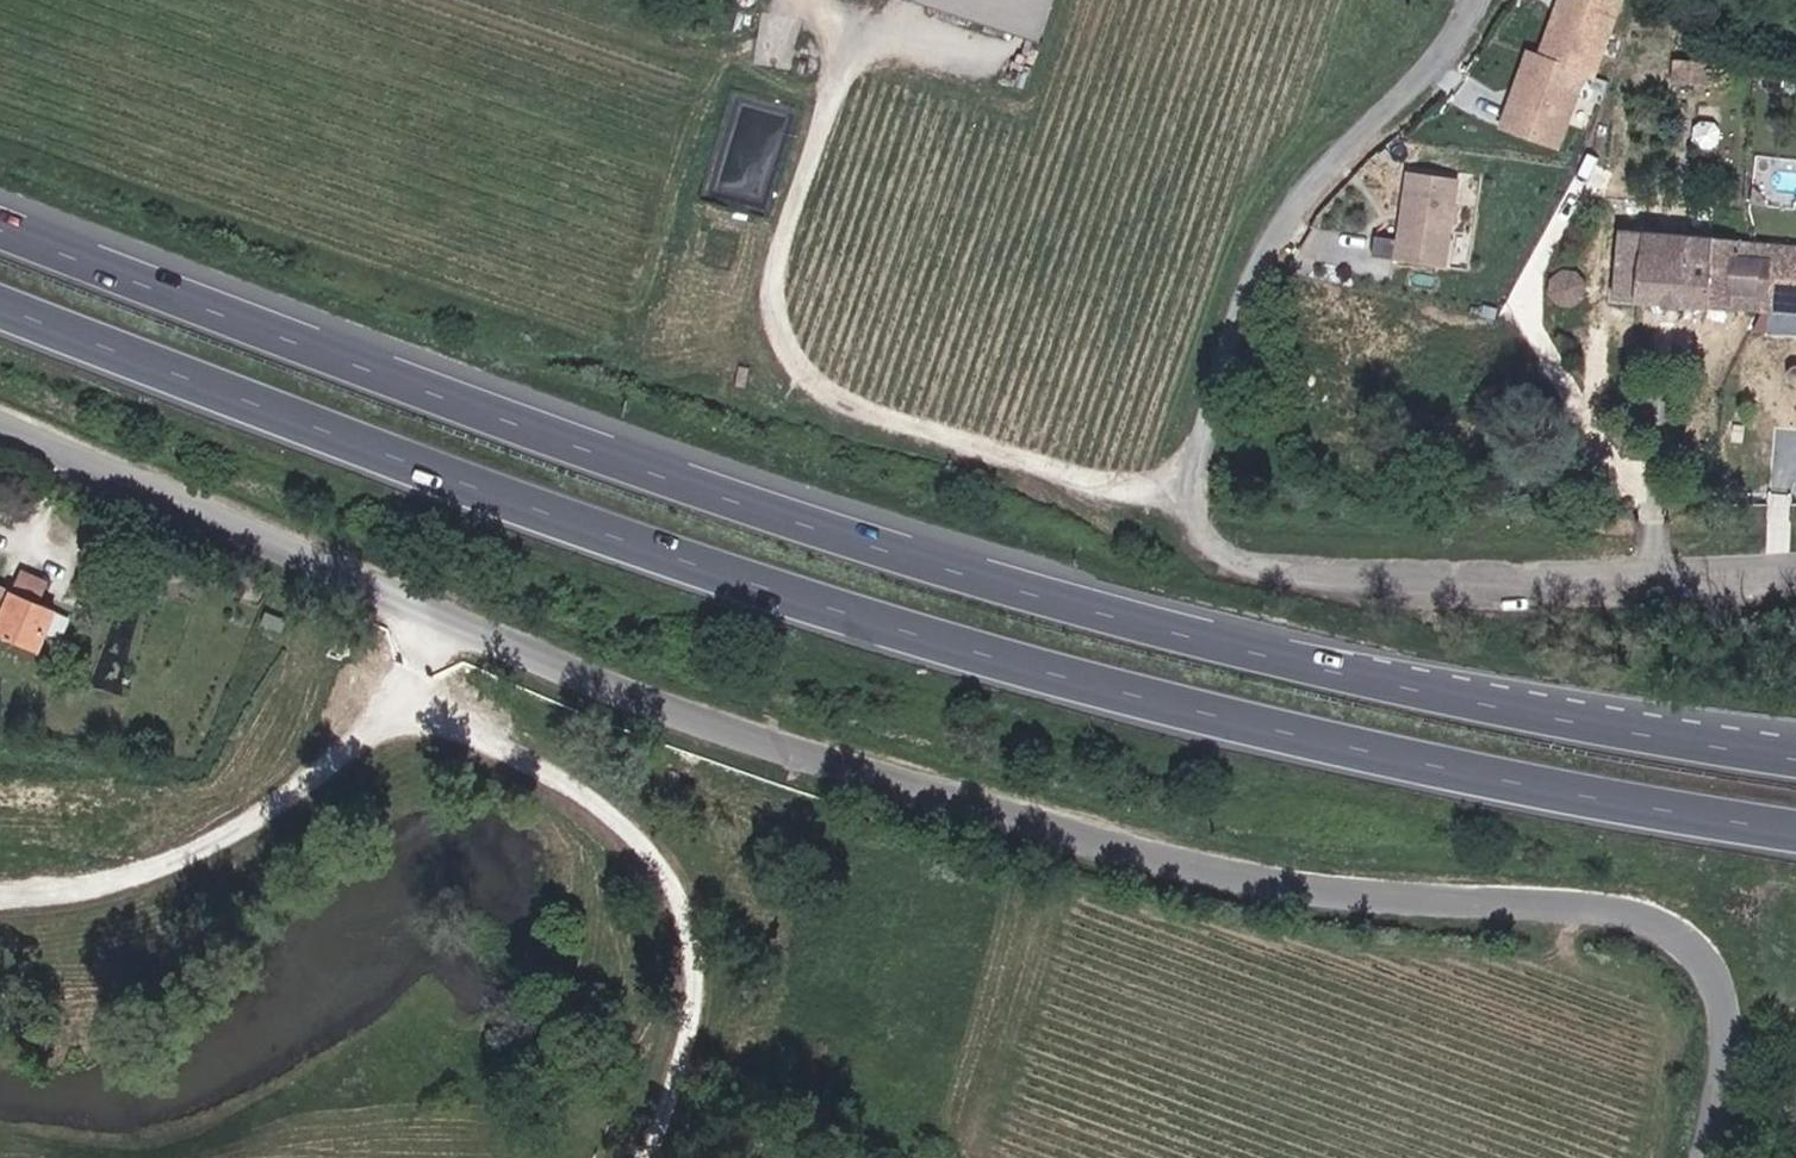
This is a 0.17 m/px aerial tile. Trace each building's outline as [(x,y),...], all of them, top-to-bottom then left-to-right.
[(1045,44),(1061,0),(911,0),(1045,44)] [(1528,45),(1501,127),(1564,148),(1589,74),(1598,77),(1624,0),(1560,0),(1543,50),(1528,45)] [(1723,65),(1683,59),(1681,83),(1720,88),(1723,65)] [(1411,167),(1395,256),(1448,266),(1464,177),(1411,167)] [(1625,229),(1618,300),(1795,315),(1795,248),(1625,229)] [(1377,233),(1375,253),(1395,256),(1397,236),(1377,233)] [(1587,268),(1571,265),(1559,277),(1558,293),(1573,306),(1585,306),(1595,295),(1595,282),(1587,268)] [(55,585),(31,573),(0,641),(47,657),(64,615),(48,606),(55,585)] [(13,588),(0,582),(0,616),(13,588)]
